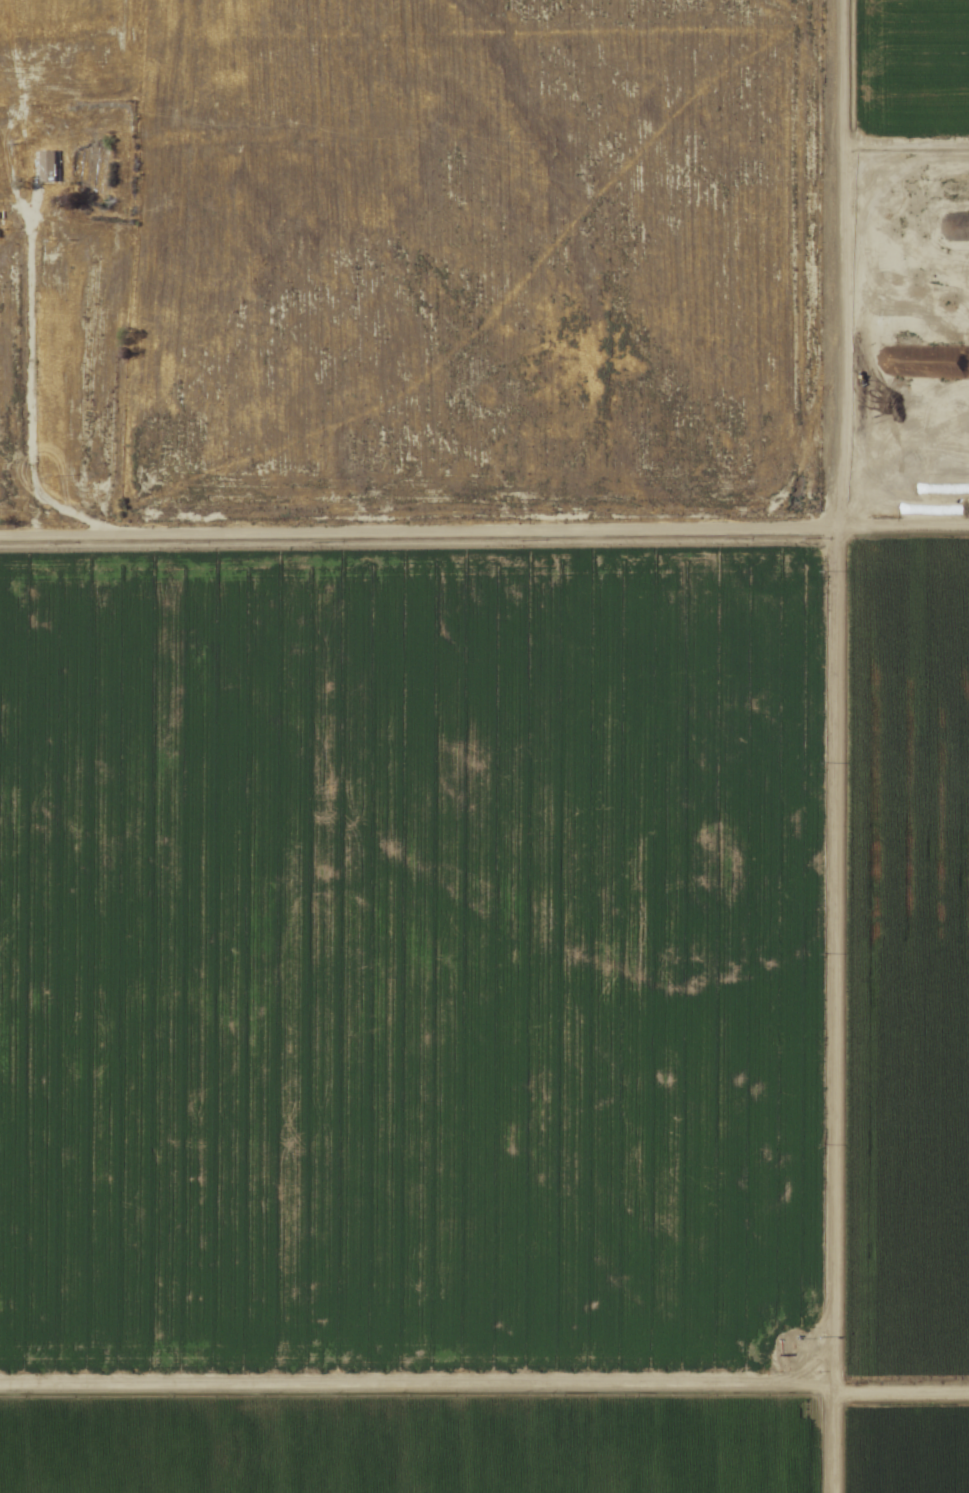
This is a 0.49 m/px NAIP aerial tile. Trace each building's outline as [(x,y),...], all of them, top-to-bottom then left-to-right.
[(38,184),(59,184),(59,152),(38,152),(38,184)]
